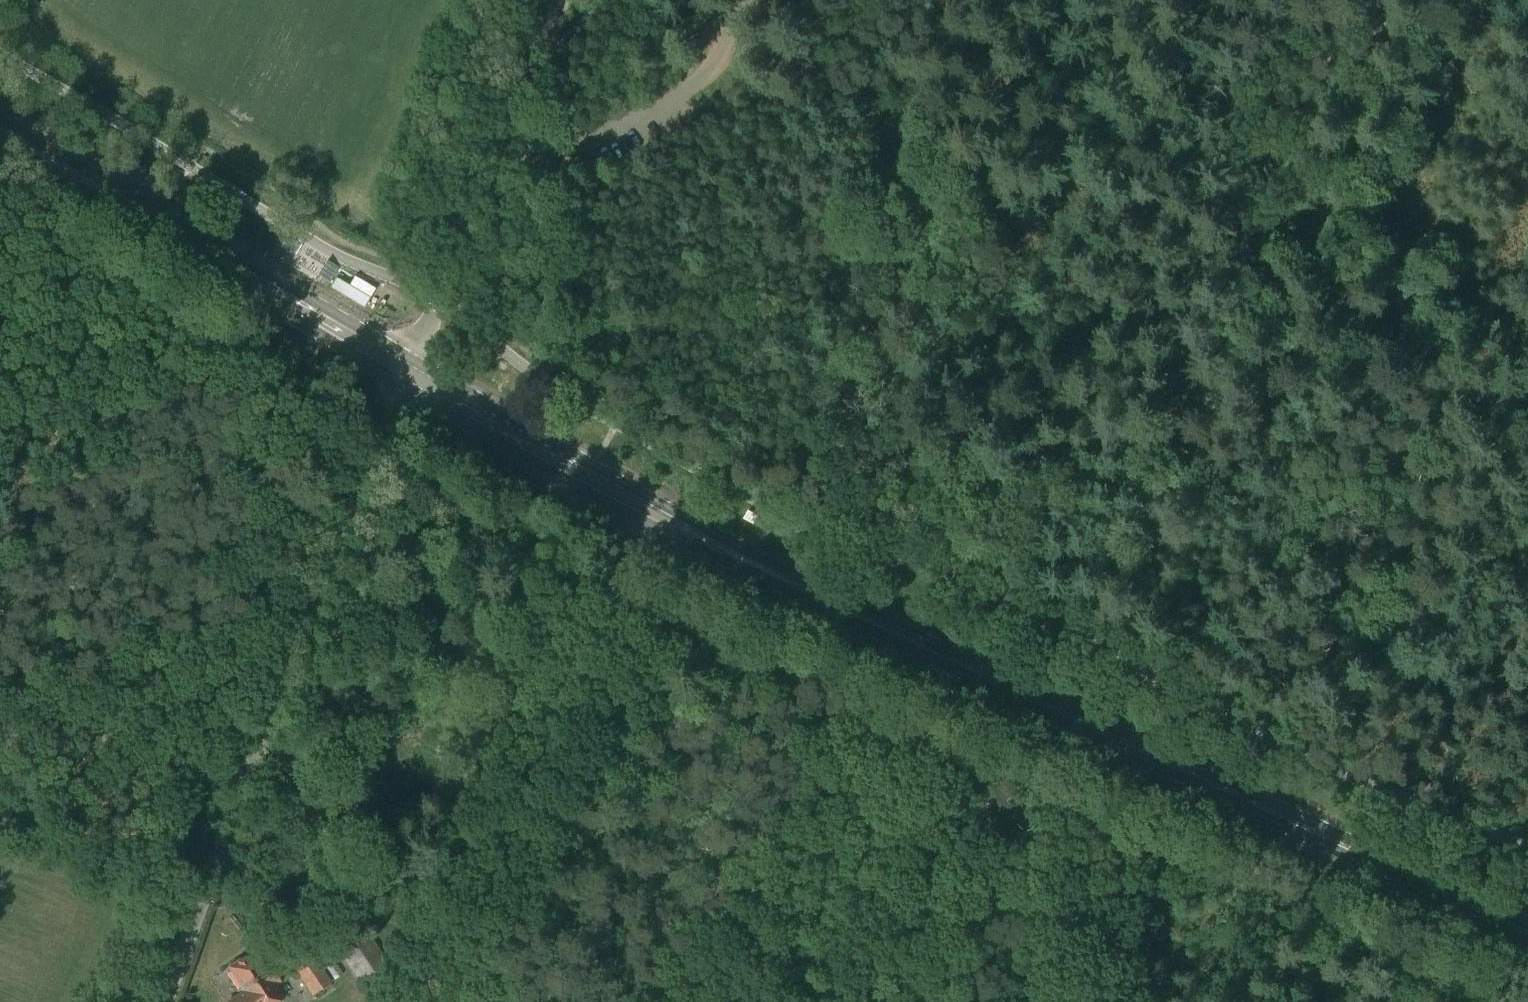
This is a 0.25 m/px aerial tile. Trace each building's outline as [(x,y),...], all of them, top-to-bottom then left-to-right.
[(360,982),(389,963),(368,932),(339,951),(360,982)] [(251,952),(229,967),(243,988),(237,992),(239,995),(229,1001),(277,1001),(283,998),(276,987),(281,983),(267,963),(262,967),(251,952)] [(331,982),(311,953),(292,965),(305,983),(311,978),(319,990),(331,982)]
